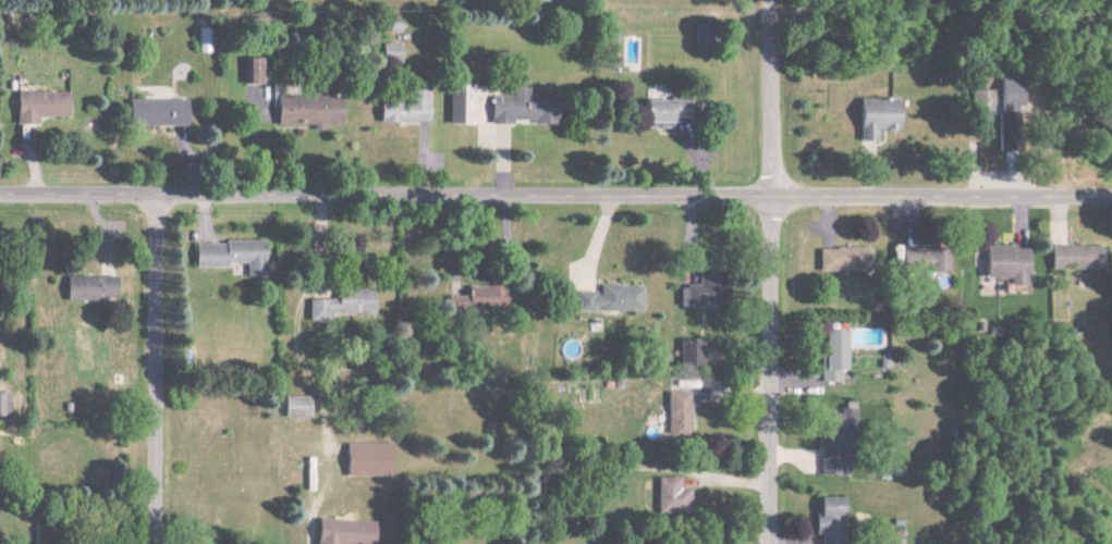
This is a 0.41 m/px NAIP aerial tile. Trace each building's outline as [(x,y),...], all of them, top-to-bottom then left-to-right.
[(396,44),(377,44),(377,63),(396,63),(396,44)] [(243,85),(261,85),(262,59),(243,59),(243,85)] [(1002,111),(1025,111),(1026,82),(1002,81),(1002,111)] [(468,125),(469,86),(445,86),(444,124),(468,125)] [(526,99),(526,88),(510,88),(510,97),(487,97),(487,125),(508,125),(508,121),(530,121),(530,125),(549,125),(550,99),(526,99)] [(975,90),(975,119),(997,118),(997,90),(975,90)] [(34,118),(65,117),(64,91),(13,93),(13,125),(34,124),(34,118)] [(375,122),(423,124),(425,92),(404,91),(403,104),(375,103),(375,122)] [(338,125),(338,98),(274,97),(274,126),(310,126),(310,132),(321,132),(321,125),(338,125)] [(182,99),(124,101),(124,127),(183,125),(182,99)] [(874,142),(874,131),(895,131),(895,99),(855,99),(855,142),(874,142)] [(666,128),(666,101),(638,101),(637,127),(666,128)] [(192,243),(191,267),(224,268),(224,263),(243,263),(243,278),(261,278),(261,243),(192,243)] [(1099,246),(1048,247),(1049,272),(1100,271),(1099,246)] [(816,273),(869,272),(868,248),(816,249),(816,273)] [(984,279),(1009,279),(1009,287),(1026,287),(1026,248),(984,248),(984,279)] [(945,272),(946,252),(899,250),(899,271),(945,272)] [(62,301),(112,299),(112,277),(62,278),(62,301)] [(574,311),(639,313),(639,287),(597,285),(596,293),(575,292),(574,311)] [(306,300),(306,322),(328,322),(328,314),(370,314),(370,287),(334,287),(334,300),(306,300)] [(464,297),(445,297),(445,309),(498,310),(498,288),(464,287),(464,297)] [(844,370),(843,332),(821,332),(822,383),(839,382),(839,371),(844,370)] [(700,368),(700,340),(676,341),(677,369),(700,368)] [(688,392),(665,392),(664,437),(686,437),(688,392)] [(305,418),(305,397),(280,397),(280,418),(305,418)] [(853,403),(841,403),(840,415),(821,414),(820,433),(852,434),(853,403)] [(389,445),(342,444),(341,475),(388,477),(389,445)] [(678,478),(655,478),(655,513),(688,514),(688,489),(678,489),(678,478)] [(839,498),(815,498),(815,519),(812,519),(812,534),(819,534),(819,543),(840,543),(839,498)] [(370,522),(314,519),(312,543),(369,543),(370,522)]
